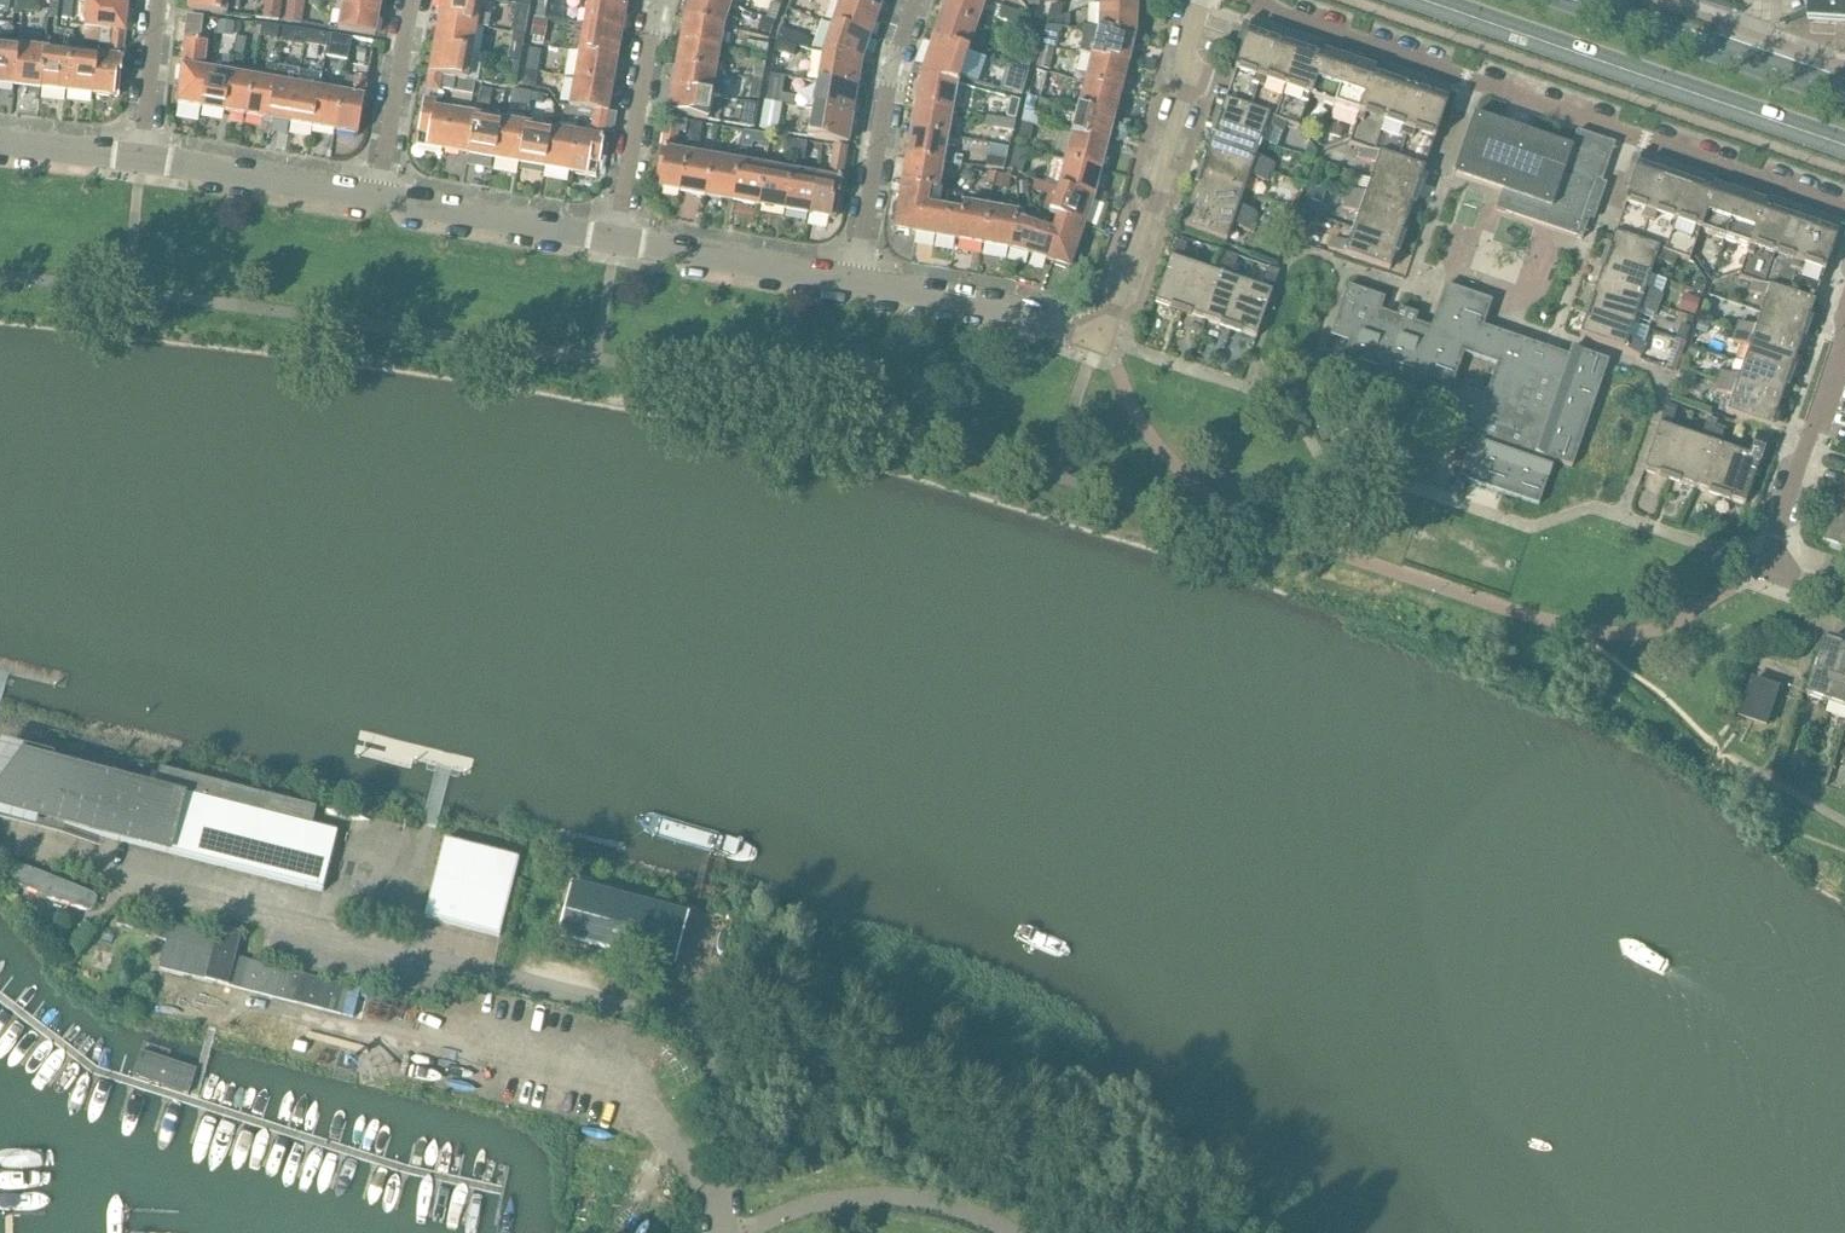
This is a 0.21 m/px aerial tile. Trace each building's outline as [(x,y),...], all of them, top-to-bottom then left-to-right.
[(9,11),(11,0),(0,0),(0,10),(9,11)] [(24,11),(25,0),(15,0),(13,14),(23,15),(24,11)] [(41,0),(25,0),(24,11),(39,13),(41,0)] [(49,18),(58,19),(60,0),(51,0),(49,18)] [(74,0),(65,0),(63,18),(72,19),(74,0)] [(89,0),(86,27),(101,29),(125,32),(128,5),(89,0)] [(188,11),(227,15),(227,9),(240,10),(241,0),(190,0),(188,11)] [(280,21),(283,0),(266,0),(263,19),(280,21)] [(303,0),(289,0),(285,20),(301,23),(305,0),(303,0)] [(341,4),(379,11),(381,0),(342,0),(341,4)] [(440,19),(477,26),(489,28),(491,16),(479,14),(482,0),(443,0),(440,19)] [(513,5),(516,5),(530,8),(532,0),(514,0),(513,5)] [(536,17),(546,19),(546,17),(549,0),(539,0),(537,15),(536,17)] [(581,10),(587,11),(585,25),(621,32),(626,6),(597,2),(597,0),(594,0),(583,0),(581,10)] [(686,16),(725,26),(732,5),(718,0),(691,0),(686,16)] [(879,11),(845,0),(841,0),(833,24),(870,37),(879,11)] [(879,11),(883,0),(845,0),(879,11)] [(941,14),(977,26),(985,1),(983,0),(946,0),(941,14)] [(1015,11),(1025,14),(1036,18),(1038,13),(1031,10),(1021,0),(1019,0),(1015,11)] [(1810,16),(1809,23),(1844,25),(1844,0),(1810,0),(1810,16)] [(1098,30),(1134,40),(1135,36),(1137,6),(1108,4),(1099,3),(1098,30)] [(341,4),(337,29),(375,36),(379,11),(341,4)] [(781,7),(772,4),(767,18),(776,21),(781,7)] [(516,5),(511,32),(526,35),(530,8),(516,5)] [(1064,5),(1052,5),(1049,19),(1061,16),(1064,5)] [(1015,11),(1001,6),(997,19),(1021,27),(1025,14),(1015,11)] [(1071,13),(1061,17),(1061,16),(1049,19),(1047,25),(1070,27),(1071,13)] [(941,14),(932,40),(968,52),(977,26),(941,14)] [(202,108),(209,70),(204,69),(207,41),(200,41),(203,18),(187,16),(177,103),(202,108)] [(686,16),(681,45),(720,52),(725,26),(686,16)] [(757,31),(772,35),(776,21),(767,18),(762,16),(757,31)] [(535,17),(531,37),(532,38),(545,40),(549,20),(546,19),(536,17),(535,17)] [(440,19),(435,46),(472,53),(477,26),(440,19)] [(219,22),(218,35),(232,36),(233,23),(219,22)] [(862,62),(870,37),(833,24),(825,50),(824,52),(862,62)] [(260,37),(278,40),(280,28),(262,25),(260,37)] [(585,25),(580,53),(616,60),(621,32),(585,25)] [(1060,30),(1070,31),(1070,27),(1047,25),(1043,43),(1056,47),(1060,30)] [(1325,54),(1242,26),(1233,54),(1240,56),(1235,72),(1236,73),(1225,101),(1300,128),(1310,99),(1311,98),(1310,98),(1325,54)] [(86,27),(84,41),(101,43),(102,37),(101,36),(101,29),(86,27)] [(292,49),(293,44),(303,46),(306,30),(285,27),(282,47),(292,49)] [(806,35),(781,28),(778,40),(798,45),(798,47),(813,51),(815,41),(805,39),(806,35)] [(98,56),(94,94),(118,97),(125,32),(101,29),(101,36),(102,37),(112,38),(110,57),(98,56)] [(1085,29),(1079,53),(1091,56),(1127,66),(1134,40),(1098,30),(1085,29)] [(306,47),(306,44),(325,47),(328,34),(306,30),(303,46),(306,47)] [(511,34),(513,34),(509,60),(521,62),(526,35),(511,32),(511,34)] [(350,53),(352,38),(328,34),(325,47),(327,48),(325,59),(341,61),(342,52),(350,53)] [(237,37),(234,54),(244,55),(247,39),(237,37)] [(795,57),(798,47),(798,45),(778,40),(775,52),(795,57)] [(920,77),(915,104),(952,110),(956,86),(968,52),(932,40),(920,77)] [(769,45),(745,41),(742,56),(766,60),(769,45)] [(1031,68),(1035,46),(1020,43),(1016,65),(1031,68)] [(1037,67),(1050,70),(1056,47),(1043,43),(1037,67)] [(14,85),(19,47),(0,45),(0,83),(14,85)] [(681,45),(677,67),(716,75),(720,52),(681,45)] [(430,74),(456,79),(467,81),(468,80),(472,53),(435,46),(430,74)] [(19,47),(14,85),(40,88),(45,50),(19,47)] [(530,49),(526,70),(539,73),(542,51),(530,49)] [(45,50),(40,88),(67,91),(71,53),(45,50)] [(824,52),(819,82),(857,90),(861,63),(862,62),(824,52)] [(71,53),(67,91),(94,94),(98,56),(71,53)] [(580,53),(575,79),(612,86),(616,60),(580,53)] [(1350,62),(1340,59),(1325,54),(1310,98),(1311,98),(1310,99),(1334,107),(1350,62)] [(202,108),(223,112),(230,73),(233,57),(223,56),(220,72),(209,70),(202,108)] [(1121,92),(1127,66),(1091,56),(1084,83),(1121,92)] [(506,76),(518,79),(521,62),(509,60),(506,76)] [(766,64),(755,62),(751,82),(763,84),(766,64)] [(1375,71),(1350,62),(1334,107),(1360,116),(1360,115),(1375,71)] [(245,115),(268,119),(277,68),(267,66),(265,79),(252,77),(245,115)] [(677,67),(673,89),(712,97),(721,98),(725,77),(716,75),(677,67)] [(268,119),(290,123),(299,71),(277,68),(268,119)] [(1018,69),(1013,91),(1023,94),(1029,72),(1018,69)] [(523,86),(534,88),(536,89),(539,73),(526,70),(523,86)] [(290,123),(312,127),(319,88),(299,85),(301,72),(299,71),(290,123)] [(1041,100),(1047,73),(1036,71),(1030,96),(1037,99),(1041,100)] [(1360,116),(1350,144),(1424,169),(1434,141),(1435,141),(1440,125),(1446,127),(1456,99),(1375,71),(1360,115),(1360,116)] [(223,112),(245,115),(252,77),(230,73),(223,112)] [(430,74),(427,89),(439,92),(439,89),(453,92),(456,79),(430,74)] [(785,77),(771,75),(767,99),(781,102),(785,77)] [(341,92),(335,131),(357,135),(367,81),(345,77),(343,92),(341,92)] [(456,79),(453,92),(474,96),(476,82),(468,80),(467,81),(456,79)] [(575,79),(570,107),(582,109),(607,113),(612,86),(575,79)] [(748,98),(760,100),(763,84),(751,82),(748,98)] [(853,116),(857,90),(819,82),(814,108),(853,116)] [(1114,119),(1121,92),(1084,83),(1078,109),(1114,119)] [(312,127),(335,131),(341,92),(319,88),(312,127)] [(480,88),(477,105),(490,107),(493,90),(480,88)] [(530,106),(530,104),(532,92),(513,89),(511,103),(530,106)] [(673,89),(669,112),(708,120),(712,97),(673,89)] [(547,107),(549,94),(532,92),(530,104),(547,107)] [(1028,96),(1022,122),(1038,126),(1041,115),(1034,113),(1037,99),(1030,96),(1028,96)] [(1011,98),(1007,117),(1016,120),(1021,100),(1011,98)] [(783,104),(781,104),(781,102),(767,99),(766,102),(765,101),(760,129),(778,132),(783,104)] [(426,101),(418,146),(443,151),(450,113),(436,111),(437,103),(426,101)] [(1225,101),(1216,127),(1261,143),(1266,128),(1281,133),(1285,124),(1300,129),(1300,128),(1225,101)] [(759,105),(745,103),(741,125),(755,127),(759,105)] [(915,104),(910,131),(948,137),(952,110),(915,104)] [(565,106),(563,115),(581,118),(582,109),(570,107),(565,106)] [(853,116),(814,108),(809,137),(848,144),(853,116)] [(578,135),(571,173),(597,178),(604,133),(603,133),(607,113),(582,109),(581,118),(593,120),(592,128),(590,138),(578,135)] [(1107,145),(1114,119),(1078,109),(1071,135),(1107,145)] [(450,113),(443,151),(468,155),(475,118),(450,113)] [(1615,145),(1612,144),(1577,132),(1570,150),(1529,136),(1475,117),(1475,116),(1474,115),(1453,176),(1455,176),(1501,192),(1495,210),(1582,240),(1615,145)] [(1016,121),(987,117),(985,128),(1014,133),(1016,121)] [(475,118),(468,155),(494,159),(500,122),(475,118)] [(680,192),(687,153),(674,151),(680,120),(668,118),(656,188),(680,192)] [(500,122),(494,159),(520,164),(526,126),(500,122)] [(699,149),(703,124),(692,122),(688,147),(699,149)] [(1034,126),(1038,127),(1038,126),(1022,122),(1021,123),(1022,124),(1019,139),(1030,142),(1034,126)] [(526,126),(520,164),(545,169),(552,131),(526,126)] [(1333,126),(1329,136),(1341,140),(1344,130),(1333,126)] [(1216,127),(1207,152),(1268,173),(1271,163),(1255,158),(1261,143),(1216,127)] [(732,129),(730,144),(741,146),(744,131),(732,129)] [(552,131),(545,169),(571,173),(578,135),(576,135),(552,131)] [(752,148),(754,133),(744,131),(741,146),(752,148)] [(910,131),(906,158),(943,164),(948,137),(910,131)] [(1101,171),(1107,145),(1071,135),(1064,161),(1101,171)] [(783,140),(780,157),(791,159),(794,142),(783,140)] [(801,152),(819,155),(821,145),(803,142),(801,152)] [(1416,195),(1424,171),(1425,169),(1424,169),(1350,144),(1349,146),(1363,150),(1360,160),(1376,165),(1371,180),(1416,195)] [(815,176),(808,214),(835,219),(847,149),(821,145),(819,155),(822,155),(821,157),(833,159),(830,179),(815,176)] [(1207,152),(1199,176),(1244,192),(1249,177),(1265,182),(1268,173),(1207,152)] [(713,158),(687,153),(680,192),(706,197),(713,158)] [(1321,154),(1318,161),(1329,165),(1331,158),(1321,154)] [(986,167),(1005,170),(1007,160),(987,157),(986,167)] [(738,162),(713,158),(706,197),(731,201),(738,162)] [(901,184),(929,189),(947,192),(947,190),(939,189),(943,164),(906,158),(901,184)] [(1693,253),(1700,233),(1701,231),(1700,231),(1715,187),(1713,187),(1713,186),(1633,159),(1623,187),(1629,190),(1624,206),(1626,206),(1616,235),(1691,260),(1693,253)] [(1093,201),(1101,171),(1064,161),(1058,188),(1093,201)] [(764,167),(738,162),(731,201),(757,206),(764,167)] [(789,171),(764,167),(757,206),(783,210),(789,171)] [(815,176),(789,171),(783,210),(808,214),(815,176)] [(1048,173),(1037,171),(1034,182),(1049,185),(1049,184),(1046,183),(1048,173)] [(988,172),(986,183),(994,185),(996,174),(988,172)] [(1009,190),(1011,177),(996,174),(994,185),(995,185),(994,187),(1009,190)] [(1199,176),(1190,201),(1251,222),(1254,213),(1239,207),(1244,192),(1199,176)] [(1407,220),(1416,195),(1371,180),(1365,195),(1350,190),(1346,199),(1407,220)] [(1032,192),(1047,195),(1049,185),(1034,182),(1032,192)] [(901,184),(893,230),(916,234),(921,206),(926,207),(929,189),(901,184)] [(1739,196),(1730,192),(1715,187),(1700,231),(1701,231),(1700,233),(1723,241),(1739,196)] [(1084,226),(1093,201),(1058,188),(1057,190),(1049,214),(1057,217),(1057,216),(1084,226)] [(956,241),(963,204),(964,195),(947,192),(929,189),(926,207),(921,206),(916,234),(956,241)] [(1765,204),(1739,196),(1723,241),(1749,249),(1765,204)] [(1399,245),(1407,220),(1346,199),(1343,209),(1359,214),(1354,230),(1399,245)] [(1251,222),(1190,201),(1181,227),(1226,243),(1232,226),(1248,232),(1251,222)] [(956,241),(983,246),(989,209),(963,204),(956,241)] [(1739,277),(1814,303),(1824,274),(1825,274),(1830,258),(1836,261),(1844,235),(1844,231),(1765,204),(1749,249),(1739,277)] [(983,246),(1010,250),(1014,222),(1015,222),(1017,213),(989,209),(983,246)] [(1057,216),(1057,217),(1052,233),(1057,235),(1047,262),(1069,269),(1084,226),(1057,216)] [(1052,233),(1015,222),(1014,222),(1010,250),(1019,252),(1047,262),(1057,235),(1052,233)] [(1399,245),(1354,230),(1348,245),(1333,239),(1329,250),(1390,271),(1399,245)] [(1614,236),(1606,260),(1651,276),(1656,261),(1672,267),(1675,257),(1690,262),(1691,260),(1616,235),(1615,236),(1614,236)] [(1180,313),(1196,268),(1181,263),(1186,247),(1176,243),(1155,304),(1180,313)] [(1180,313),(1205,322),(1228,255),(1219,251),(1211,273),(1196,268),(1180,313)] [(1205,322),(1230,330),(1245,285),(1230,280),(1238,258),(1228,255),(1205,322)] [(1606,260),(1597,285),(1658,307),(1661,297),(1645,291),(1651,276),(1606,260)] [(1230,330),(1256,339),(1279,272),(1269,269),(1261,290),(1245,285),(1230,330)] [(1806,329),(1814,304),(1814,303),(1739,277),(1739,279),(1753,284),(1750,293),(1766,299),(1761,313),(1806,329)] [(1597,285),(1588,310),(1633,325),(1638,310),(1655,316),(1658,307),(1597,285)] [(1491,302),(1446,286),(1445,287),(1446,287),(1431,331),(1415,325),(1418,317),(1399,310),(1396,319),(1380,314),(1384,300),(1348,287),(1331,337),(1348,343),(1337,373),(1339,373),(1339,372),(1374,384),(1377,376),(1412,388),(1415,379),(1449,391),(1438,423),(1473,435),(1461,471),(1470,474),(1467,482),(1538,506),(1554,462),(1571,468),(1608,361),(1571,348),(1568,358),(1482,328),(1491,302)] [(1633,325),(1588,310),(1579,336),(1640,357),(1644,346),(1628,340),(1633,325)] [(1797,354),(1806,329),(1761,313),(1755,329),(1740,324),(1736,333),(1797,354)] [(1681,324),(1666,368),(1677,372),(1692,328),(1681,324)] [(1789,379),(1797,354),(1736,333),(1733,343),(1749,348),(1744,363),(1789,379)] [(1780,403),(1789,379),(1744,363),(1738,379),(1722,373),(1719,382),(1780,403)] [(1780,403),(1719,382),(1716,392),(1732,398),(1726,414),(1771,429),(1780,403)] [(1664,411),(1643,472),(1670,481),(1685,436),(1670,430),(1675,414),(1664,411)] [(1685,436),(1670,481),(1695,489),(1716,428),(1706,425),(1701,441),(1685,436)] [(1716,428),(1695,489),(1719,498),(1735,453),(1719,447),(1725,431),(1716,428)] [(1735,453),(1719,498),(1745,507),(1755,478),(1759,479),(1763,469),(1765,463),(1761,461),(1766,445),(1769,439),(1762,437),(1757,435),(1755,441),(1752,450),(1737,445),(1735,453)] [(1826,544),(1844,550),(1844,490),(1826,544)] [(1808,696),(1828,703),(1844,655),(1844,648),(1826,642),(1808,696)] [(1828,703),(1844,709),(1844,655),(1828,703)] [(1781,689),(1773,686),(1755,680),(1742,717),(1768,726),(1781,689)] [(12,812),(11,813),(65,827),(104,837),(119,840),(322,892),(324,892),(323,891),(338,834),(312,827),(317,808),(160,768),(155,787),(71,766),(56,762),(26,755),(12,812)] [(423,918),(500,937),(519,860),(444,841),(425,917),(423,918)] [(99,906),(99,904),(99,902),(99,900),(98,898),(96,896),(94,894),(92,892),(64,880),(29,867),(17,864),(15,865),(11,865),(10,865),(8,866),(7,867),(5,868),(4,869),(3,870),(3,872),(3,874),(3,876),(4,878),(4,879),(6,881),(7,882),(8,883),(10,885),(15,887),(27,892),(53,901),(74,909),(85,912),(88,911),(89,911),(91,911),(94,910),(97,908),(98,907),(99,906)] [(560,935),(627,953),(673,965),(688,909),(622,891),(575,879),(560,935)] [(167,940),(160,968),(205,980),(216,937),(163,923),(160,938),(167,940)] [(328,982),(270,967),(247,961),(247,959),(237,957),(241,943),(239,943),(242,934),(219,928),(216,937),(205,980),(321,1010),(328,982)] [(369,992),(328,982),(321,1010),(363,1021),(369,992)]
